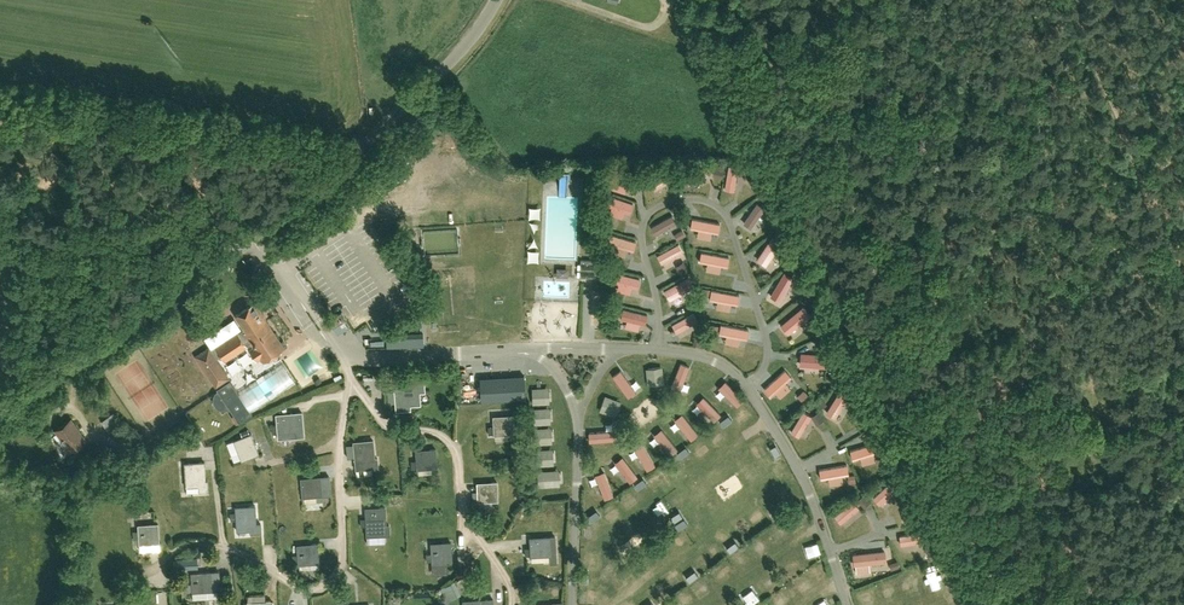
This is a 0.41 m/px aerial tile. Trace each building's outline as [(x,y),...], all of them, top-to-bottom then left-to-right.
[(401,162),(396,164),(399,174),(404,172),(401,162)] [(695,191),(717,182),(713,171),(691,180),(695,191)] [(617,194),(630,198),(633,190),(637,191),(640,179),(615,172),(611,185),(619,187),(617,194)] [(733,172),(732,199),(745,199),(746,173),(733,172)] [(656,185),(663,197),(684,186),(677,174),(656,185)] [(748,181),(754,189),(761,183),(755,176),(748,181)] [(761,196),(765,202),(772,196),(767,191),(761,196)] [(627,223),(627,215),(636,216),(638,202),(614,200),(612,221),(627,223)] [(749,229),(758,237),(776,220),(766,211),(749,229)] [(661,239),(684,229),(680,219),(656,229),(661,239)] [(776,232),(781,237),(787,231),(783,226),(776,232)] [(413,229),(415,237),(424,235),(422,227),(413,229)] [(669,269),(690,257),(684,247),(663,259),(669,269)] [(777,248),(765,267),(776,274),(788,256),(777,248)] [(592,277),(593,262),(582,261),(580,277),(592,277)] [(789,266),(793,272),(800,266),(796,261),(789,266)] [(615,290),(636,298),(642,282),(621,274),(615,290)] [(789,311),(803,286),(791,279),(776,304),(789,311)] [(674,303),(695,297),(692,285),(670,291),(674,303)] [(802,299),(806,304),(813,299),(808,293),(802,299)] [(274,294),(261,301),(268,314),(281,307),(274,294)] [(265,320),(254,304),(236,315),(246,330),(240,333),(239,332),(211,350),(209,347),(195,355),(215,387),(216,386),(218,388),(217,389),(218,392),(216,394),(215,396),(214,399),(215,402),(218,407),(220,408),(223,409),(226,408),(229,407),(239,423),(252,414),(251,413),(288,388),(275,368),(238,392),(230,380),(229,381),(228,379),(229,379),(216,359),(222,355),(225,361),(252,343),(255,347),(250,350),(257,361),(262,358),(264,362),(285,349),(267,319),(265,320)] [(413,325),(435,316),(431,306),(409,316),(413,325)] [(624,330),(643,333),(645,325),(650,326),(652,315),(627,311),(624,330)] [(328,321),(333,327),(347,319),(343,312),(328,321)] [(810,313),(788,333),(798,343),(820,323),(810,313)] [(699,329),(695,318),(677,324),(681,335),(699,329)] [(383,342),(388,333),(381,329),(376,338),(383,342)] [(316,352),(297,361),(305,380),(325,372),(316,352)] [(807,360),(806,373),(836,375),(837,361),(807,360)] [(150,424),(173,410),(143,361),(120,375),(150,424)] [(685,393),(693,368),(684,365),(677,390),(685,393)] [(616,374),(632,398),(640,393),(624,370),(616,374)] [(524,376),(480,379),(482,401),(526,398),(524,376)] [(730,382),(722,389),(733,402),(741,395),(730,382)] [(396,407),(416,405),(414,386),(394,388),(396,407)] [(832,417),(841,425),(859,405),(850,396),(832,417)] [(707,397),(700,404),(718,422),(724,416),(707,397)] [(276,415),(278,439),(305,437),(303,413),(292,414),(293,417),(283,417),(283,414),(276,415)] [(695,441),(702,435),(685,414),(677,420),(695,441)] [(810,415),(794,431),(805,441),(820,424),(810,415)] [(494,435),(514,435),(513,416),(493,416),(494,435)] [(55,430),(70,451),(85,440),(71,419),(55,430)] [(667,448),(675,443),(665,429),(658,434),(667,448)] [(618,440),(618,430),(592,431),(592,441),(618,440)] [(233,441),(241,461),(259,454),(251,434),(233,441)] [(354,442),(355,461),(356,470),(378,468),(377,459),(375,459),(373,441),(354,442)] [(650,470),(658,466),(645,442),(637,446),(650,470)] [(418,470),(437,468),(436,449),(416,451),(418,470)] [(559,464),(558,454),(544,455),(545,465),(559,464)] [(625,456),(618,461),(633,482),(641,477),(625,456)] [(208,481),(206,481),(204,462),(184,464),(186,483),(187,489),(197,488),(197,491),(208,490),(208,481)] [(608,471),(599,473),(606,498),(615,496),(608,471)] [(329,477),(321,478),(301,480),(302,498),(330,496),(329,477)] [(478,502),(498,501),(497,482),(477,483),(478,502)] [(879,502),(886,511),(905,495),(897,487),(879,502)] [(633,502),(643,495),(639,489),(629,496),(633,502)] [(858,503),(839,519),(847,529),(866,514),(858,503)] [(615,524),(624,520),(617,504),(607,508),(615,524)] [(258,524),(256,505),(236,507),(238,526),(258,524)] [(366,509),(367,528),(367,537),(390,536),(390,526),(386,526),(385,508),(366,509)] [(902,513),(905,522),(914,520),(911,510),(902,513)] [(696,530),(709,526),(705,513),(692,517),(696,530)] [(599,516),(587,521),(595,538),(606,533),(599,516)] [(682,546),(694,537),(685,523),(672,532),(682,546)] [(141,544),(161,543),(159,524),(139,525),(141,544)] [(727,552),(739,545),(731,530),(719,536),(727,552)] [(642,531),(631,538),(637,549),(648,542),(642,531)] [(900,536),(901,545),(925,542),(924,533),(900,536)] [(555,537),(550,537),(530,538),(531,557),(550,556),(550,564),(556,564),(555,537)] [(702,552),(710,561),(721,551),(712,542),(702,552)] [(432,563),(452,562),(451,543),(431,544),(432,563)] [(808,548),(812,561),(826,557),(822,543),(808,548)] [(299,565),(319,563),(317,544),(297,546),(299,565)] [(926,546),(927,557),(937,556),(935,545),(926,546)] [(619,546),(609,555),(618,564),(627,555),(619,546)] [(856,567),(891,566),(891,555),(856,556),(856,567)] [(600,557),(590,563),(595,570),(604,564),(600,557)] [(639,557),(627,562),(634,579),(646,574),(639,557)] [(600,578),(611,571),(606,564),(595,571),(600,578)] [(610,576),(621,591),(634,582),(623,567),(610,576)] [(220,571),(212,571),(192,573),(194,592),(222,590),(220,571)] [(601,604),(614,597),(604,582),(592,591),(601,604)] [(798,599),(808,593),(802,583),(792,589),(798,599)] [(764,601),(758,589),(747,595),(752,604),(756,604),(764,601)] [(883,597),(864,604),(887,604),(883,597)]
